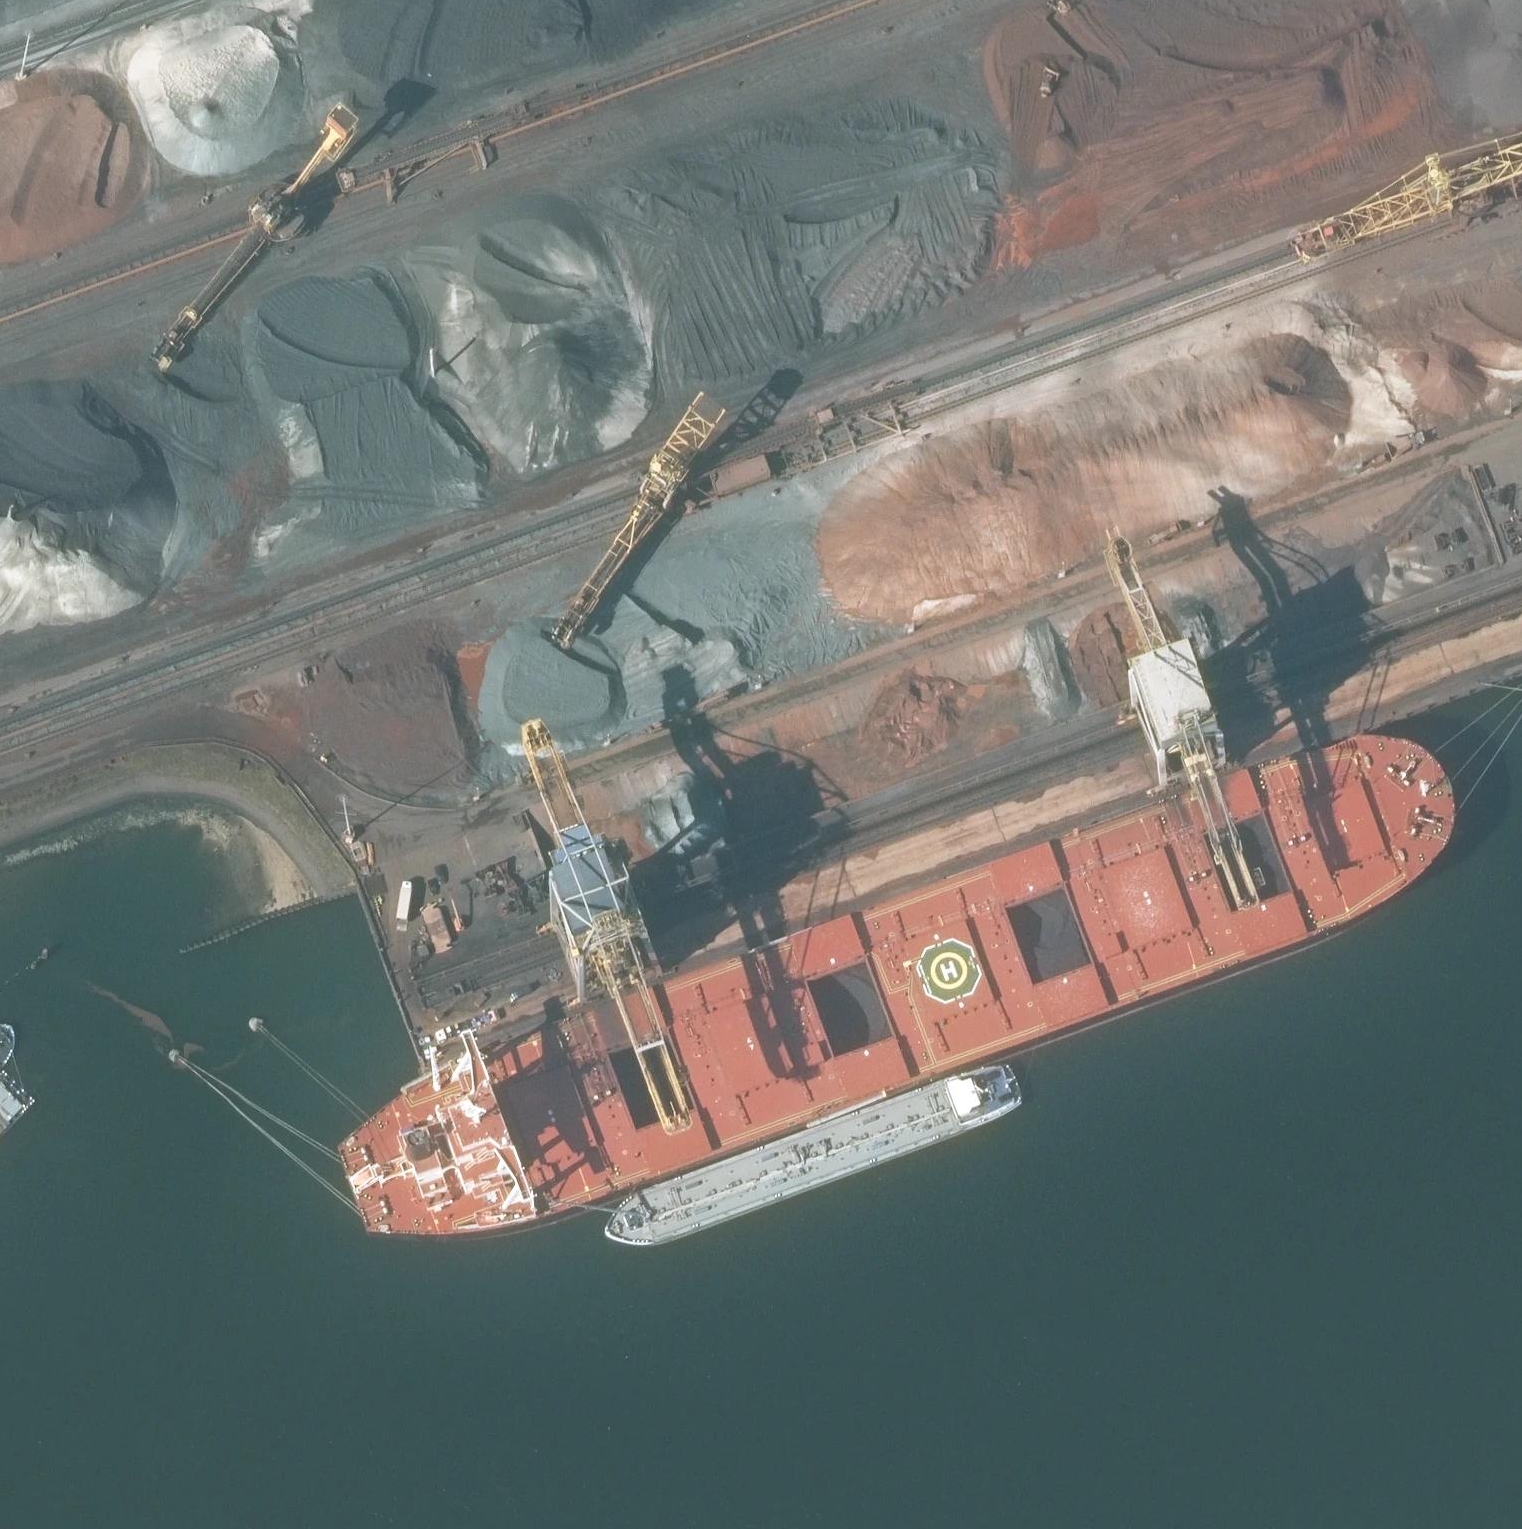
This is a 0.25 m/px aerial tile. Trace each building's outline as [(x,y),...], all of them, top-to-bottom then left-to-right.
[(638,754),(657,746),(646,722),(628,731),(638,754)]
